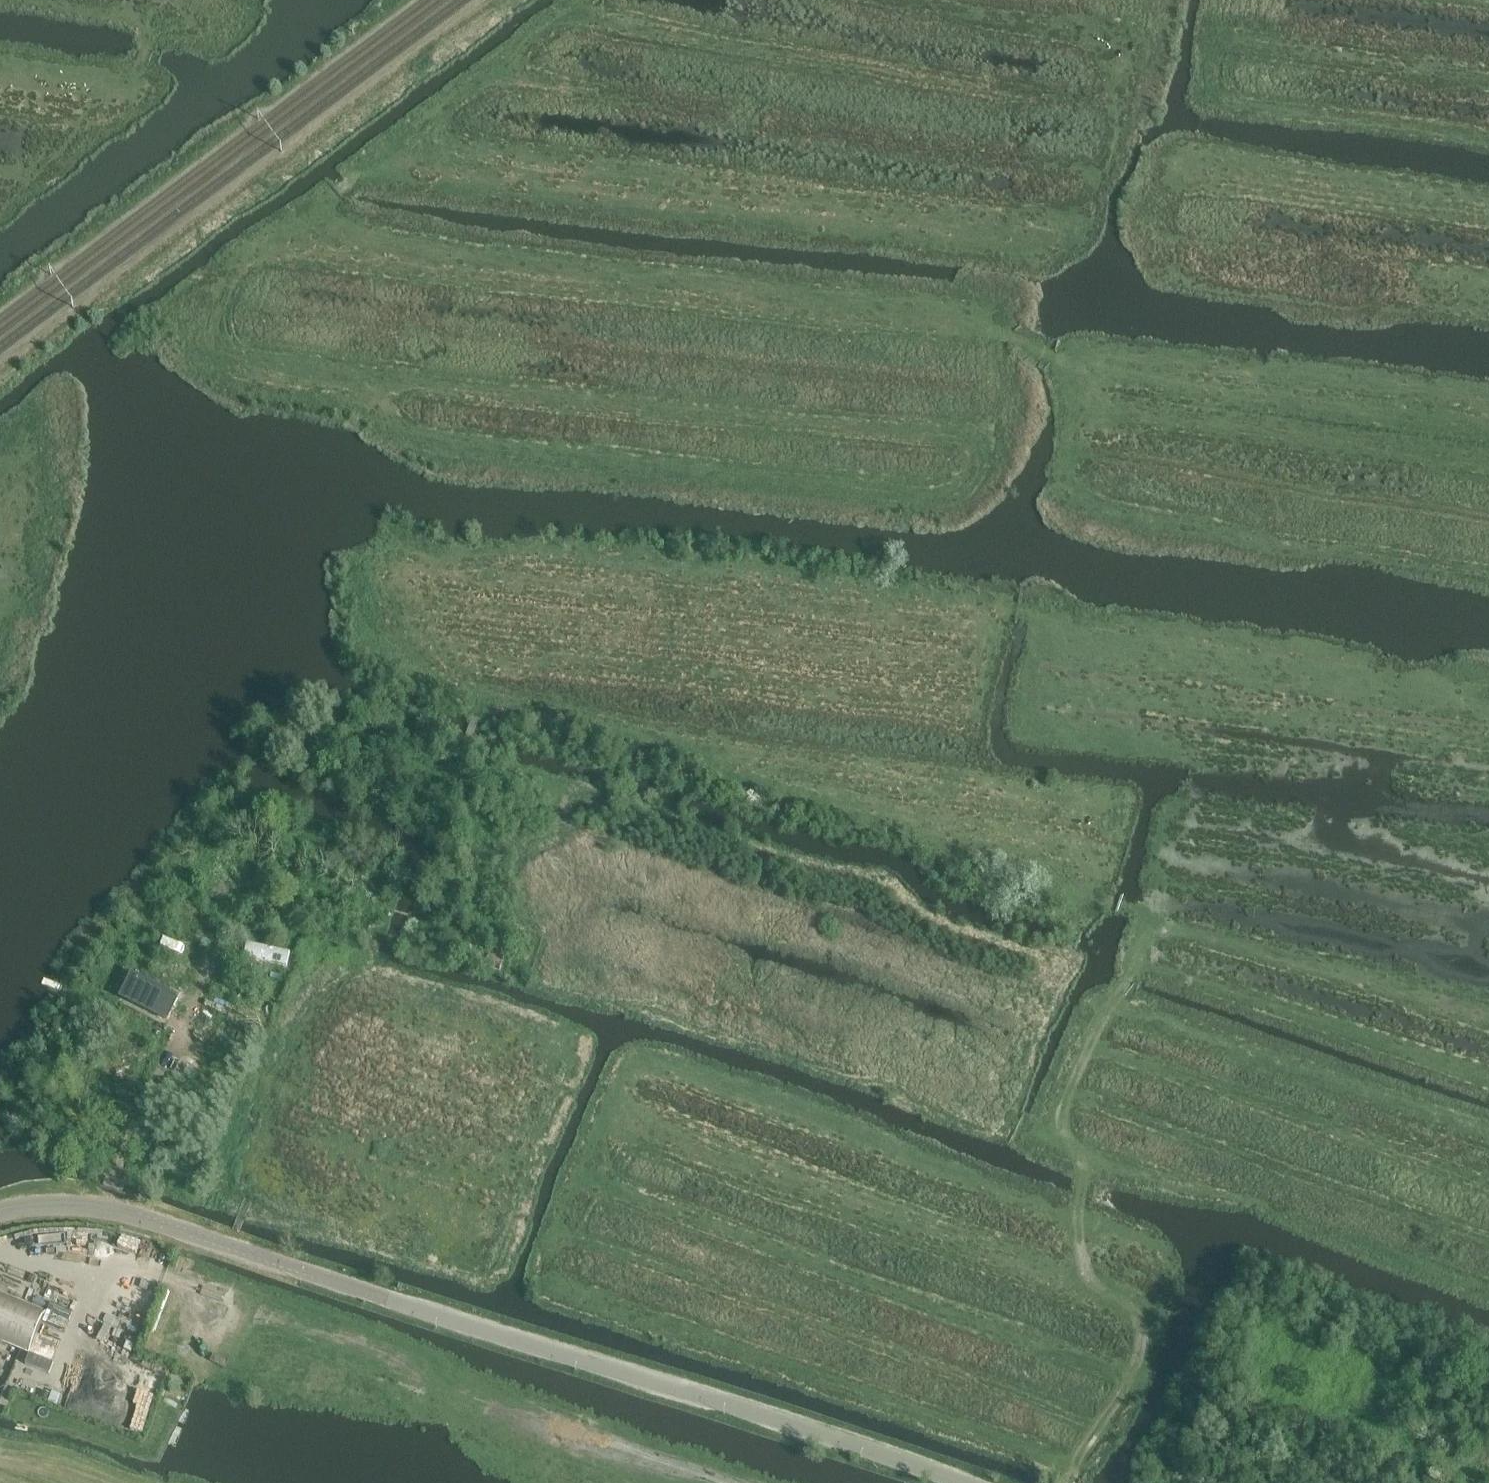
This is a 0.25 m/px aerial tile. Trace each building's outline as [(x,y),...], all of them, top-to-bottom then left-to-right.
[(249,944),(246,958),(269,963),(293,968),(296,954),(249,944)] [(179,998),(133,975),(122,998),(167,1020),(179,998)] [(1,1341),(30,1353),(47,1312),(0,1293),(0,1343),(1,1341)] [(73,1312),(76,1305),(68,1302),(65,1309),(73,1312)] [(33,1345),(28,1364),(51,1371),(57,1352),(33,1345)] [(40,1399),(49,1402),(51,1394),(43,1391),(40,1399)]
